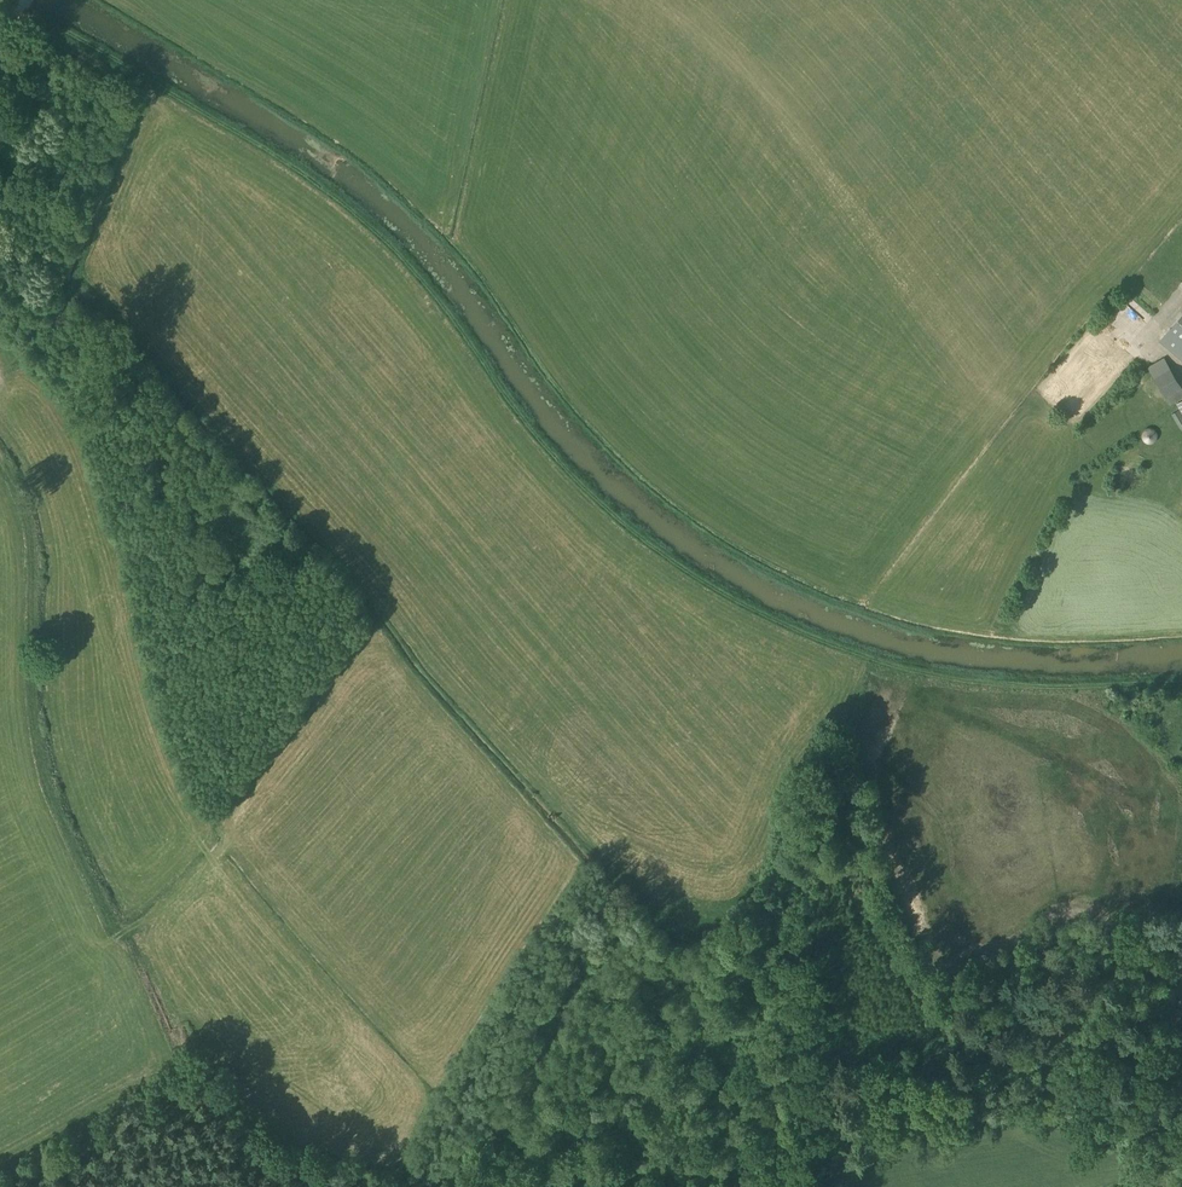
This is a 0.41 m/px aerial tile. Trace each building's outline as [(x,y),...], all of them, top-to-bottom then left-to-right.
[(1158,341),(1181,361),(1181,313),(1158,341)] [(1181,397),(1181,389),(1163,358),(1147,367),(1169,404),(1181,397)] [(1171,414),(1181,430),(1181,414),(1179,409),(1171,414)]
